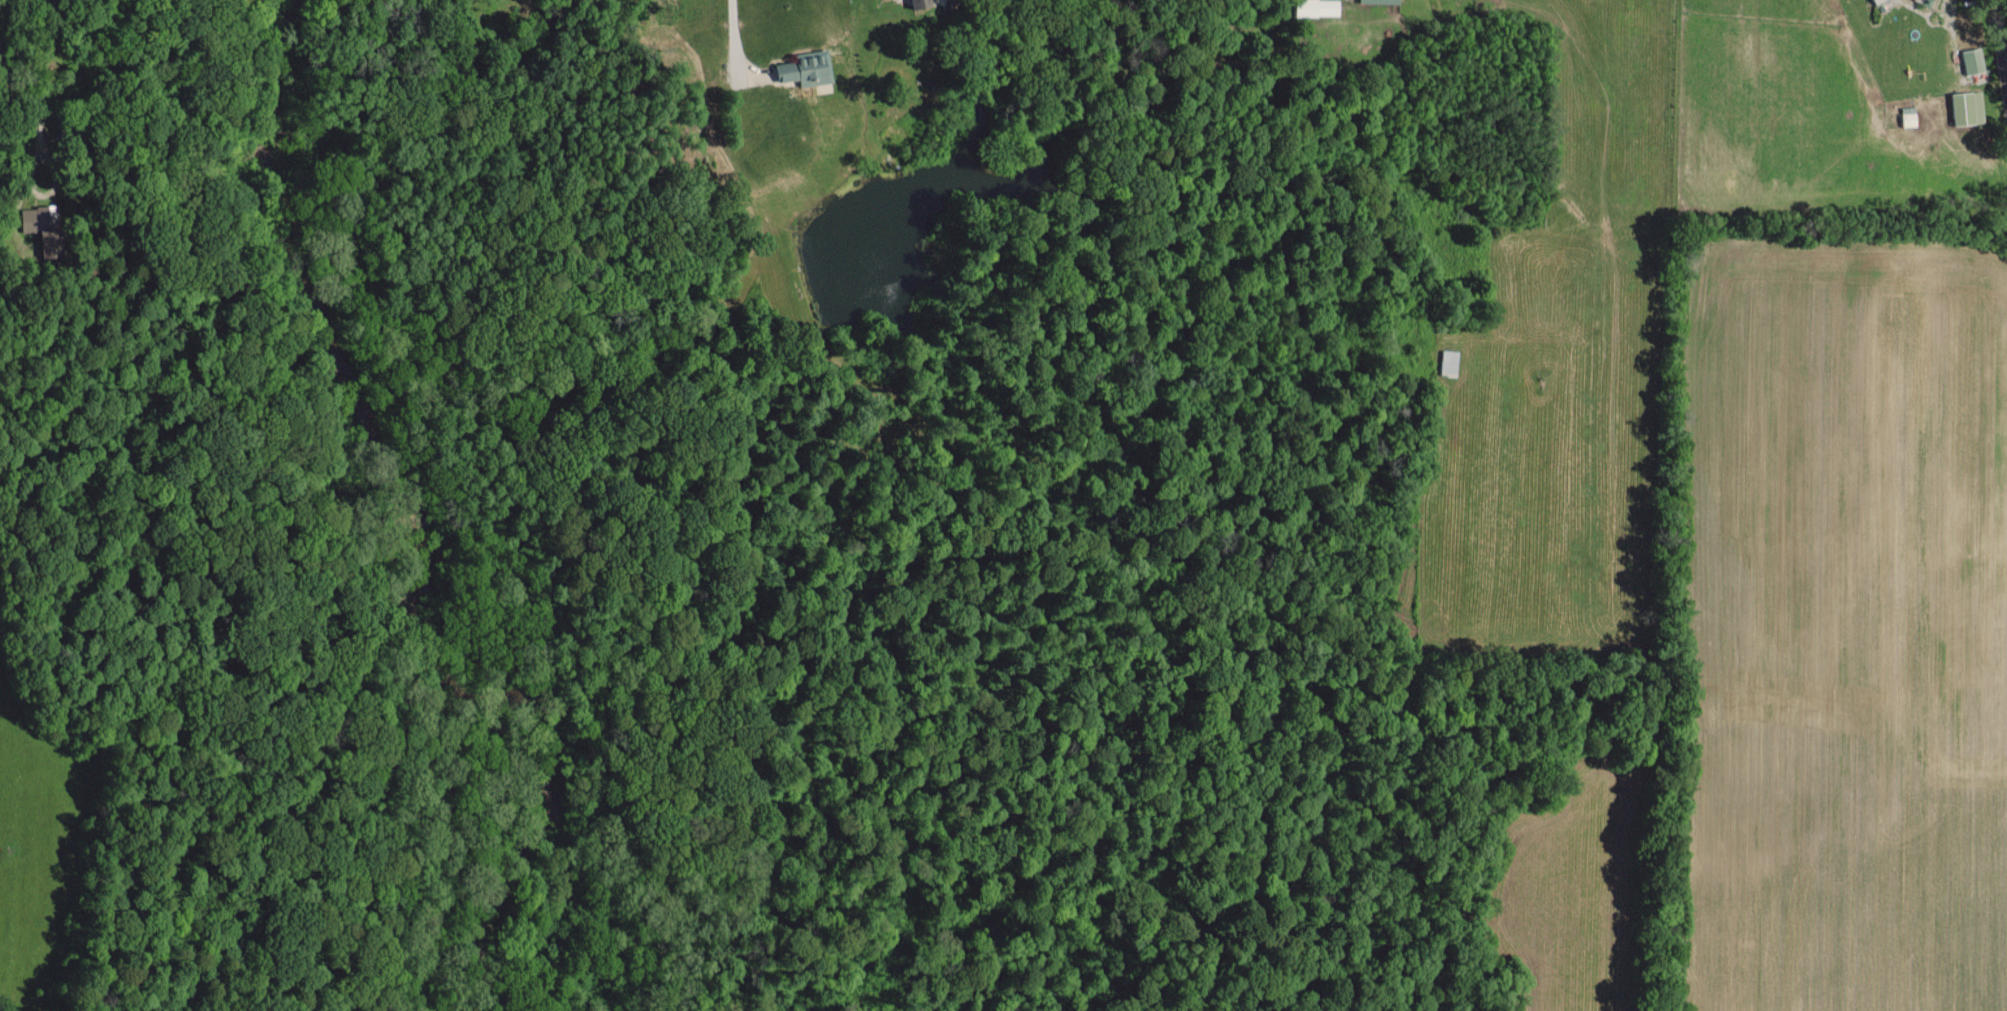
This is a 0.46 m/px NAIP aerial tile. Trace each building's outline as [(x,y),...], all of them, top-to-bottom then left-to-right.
[(913,9),(933,6),(932,0),(912,0),(913,9)] [(1958,49),(1960,73),(1978,71),(1976,47),(1958,49)] [(797,53),(798,60),(777,63),(779,81),(801,78),(802,86),(836,81),(831,48),(797,53)] [(1947,124),(1980,123),(1979,91),(1946,92),(1947,124)] [(1911,126),(1910,107),(1896,107),(1897,126),(1911,126)] [(22,232),(40,231),(42,258),(62,257),(59,205),(21,207),(22,232)] [(1442,372),(1458,373),(1459,350),(1443,350),(1442,372)]
